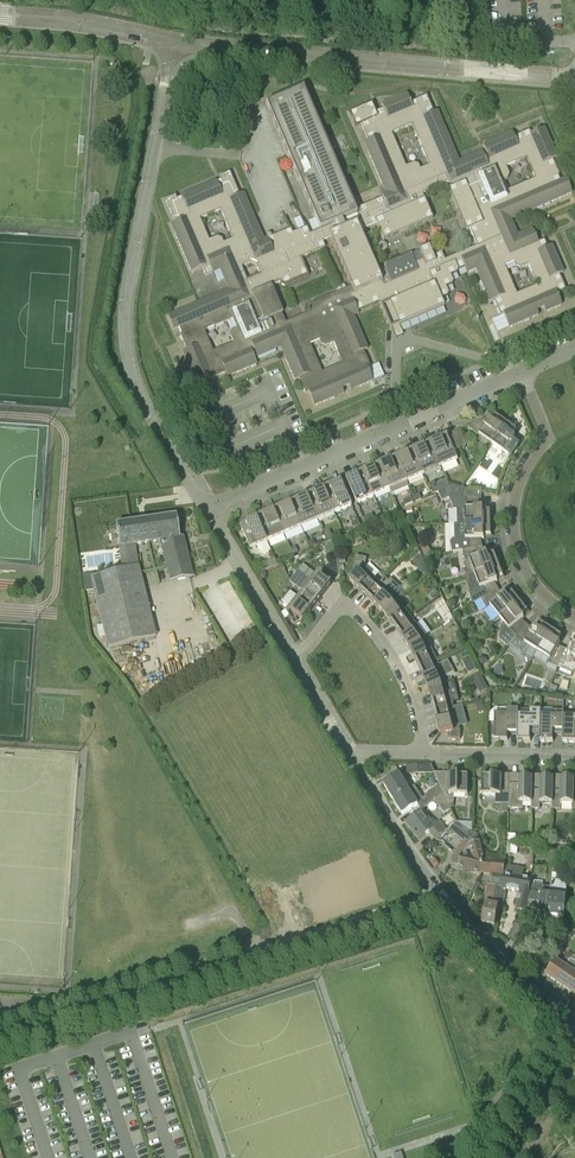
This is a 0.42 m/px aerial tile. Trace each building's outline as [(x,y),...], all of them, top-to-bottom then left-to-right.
[(381,304),(390,324),(397,321),(399,326),(445,307),(442,300),(448,297),(449,294),(446,288),(453,285),(454,283),(451,276),(457,274),(458,271),(465,268),(467,273),(476,270),(490,303),(494,301),(501,316),(503,315),(509,328),(539,316),(537,311),(544,308),(546,313),(562,306),(557,294),(566,290),(560,275),(564,273),(552,246),(548,248),(544,240),(538,243),(532,229),(517,235),(511,220),(536,209),(572,194),(566,180),(561,182),(558,176),(559,175),(553,160),(557,158),(544,129),(531,135),(529,131),(514,137),(512,133),(483,146),(487,157),(484,158),(482,153),(459,163),(437,112),(434,113),(427,96),(411,103),(407,95),(382,105),(384,110),(376,113),(372,104),(350,114),(356,127),(362,125),(369,141),(365,143),(386,194),(382,196),(383,198),(357,210),(303,84),(265,100),(317,223),(293,234),(291,229),(264,241),(244,194),(240,195),(230,172),(220,177),(222,180),(217,182),(182,197),(177,199),(176,196),(166,200),(176,223),(171,225),(192,273),(203,268),(206,276),(220,270),(229,291),(168,317),(174,331),(179,329),(182,335),(181,335),(187,351),(183,352),(196,382),(209,376),(211,380),(226,373),(228,377),(257,365),(253,354),(255,353),(257,358),(281,348),(295,381),(299,379),(306,395),(309,393),(315,406),(344,394),(342,389),(349,386),(351,391),(373,381),(367,368),(370,367),(364,351),(368,350),(354,317),(359,315),(358,312),(379,303),(381,304)] [(250,108),(239,113),(243,122),(254,117),(250,108)] [(467,427),(492,445),(506,423),(496,416),(492,422),(490,420),(488,423),(484,420),(467,427)] [(506,423),(492,445),(512,459),(520,445),(513,441),(515,438),(512,436),(516,430),(506,423)] [(453,437),(459,449),(467,446),(460,430),(452,434),(453,437)] [(432,443),(442,467),(458,460),(454,451),(459,449),(453,437),(449,439),(448,437),(432,443)] [(423,475),(442,467),(432,443),(431,444),(431,443),(413,451),(423,475)] [(406,482),(423,475),(413,451),(395,459),(406,482)] [(390,489),(406,482),(395,459),(379,466),(390,489)] [(371,498),(390,489),(379,466),(360,474),(371,498)] [(356,504),(371,498),(360,474),(346,480),(349,485),(356,504)] [(434,484),(436,491),(451,485),(448,479),(434,484)] [(325,489),(335,513),(352,506),(342,482),(325,489)] [(456,525),(465,524),(491,524),(490,511),(483,512),(483,509),(480,509),(481,501),(463,498),(464,489),(451,487),(437,493),(440,500),(447,497),(452,509),(455,509),(456,525)] [(317,521),(335,513),(325,489),(306,497),(317,521)] [(481,501),(482,493),(464,489),(463,498),(481,501)] [(301,528),(317,521),(306,497),(290,504),(301,528)] [(405,506),(413,503),(411,498),(403,501),(405,506)] [(281,536),(301,528),(290,504),(271,512),(281,536)] [(265,543),(281,536),(271,512),(257,518),(257,519),(255,519),(265,543)] [(365,523),(375,519),(373,514),(363,518),(365,523)] [(169,583),(191,579),(181,537),(178,538),(175,517),(155,520),(159,543),(169,583)] [(250,549),(265,543),(255,519),(240,526),(250,549)] [(121,570),(137,566),(135,547),(159,543),(155,520),(115,526),(121,570)] [(463,551),(482,547),(481,539),(484,539),(484,536),(491,536),(491,524),(465,524),(465,539),(461,540),(463,551)] [(474,574),(499,565),(494,554),(488,556),(487,553),(484,554),(482,547),(463,551),(465,561),(466,563),(464,564),(469,576),(474,574)] [(366,597),(380,583),(364,568),(367,558),(356,555),(352,574),(354,576),(350,582),(366,597)] [(270,568),(277,565),(274,558),(267,561),(270,568)] [(377,576),(381,572),(371,562),(367,566),(377,576)] [(481,600),(498,590),(495,583),(497,582),(496,579),(503,577),(499,565),(474,574),(480,588),(476,590),(481,600)] [(137,566),(121,570),(93,577),(90,578),(93,591),(107,650),(108,650),(156,638),(138,566),(137,566)] [(289,581),(301,591),(317,603),(331,585),(325,581),(327,578),(321,568),(316,571),(309,580),(297,571),(289,581)] [(92,574),(80,576),(83,593),(93,591),(90,578),(93,577),(92,574)] [(385,578),(380,583),(366,597),(382,612),(382,613),(383,613),(398,599),(403,595),(397,589),(399,587),(389,578),(387,580),(385,578)] [(490,606),(499,618),(520,602),(512,592),(506,597),(504,594),(502,596),(498,590),(481,600),(477,602),(481,610),(486,607),(486,609),(490,606)] [(317,603),(301,591),(286,610),(291,620),(298,617),(303,621),(317,603)] [(396,631),(412,619),(398,599),(383,613),(396,631)] [(514,639),(527,625),(521,620),(524,618),(522,616),(527,611),(520,602),(499,618),(509,630),(506,633),(514,639)] [(409,650),(427,639),(412,619),(396,631),(409,649),(409,650)] [(525,644),(537,652),(551,630),(541,623),(537,629),(534,628),(533,630),(527,625),(514,639),(522,647),(525,644)] [(548,664),(558,668),(566,650),(559,647),(560,644),(558,642),(561,636),(551,630),(537,652),(550,660),(548,664)] [(419,670),(437,661),(427,639),(409,650),(419,670)] [(574,669),(574,650),(573,650),(572,652),(566,650),(558,668),(568,672),(569,668),(574,669)] [(438,664),(437,661),(419,670),(428,690),(429,690),(448,683),(444,676),(452,673),(446,660),(438,664)] [(429,690),(434,712),(454,707),(452,701),(457,700),(452,681),(448,683),(429,690)] [(460,733),(454,707),(434,712),(440,734),(447,733),(448,739),(460,740),(460,733)] [(507,734),(517,734),(518,715),(518,710),(507,710),(507,715),(495,715),(494,726),(491,726),(491,738),(494,738),(494,741),(507,741),(507,734)] [(530,734),(540,734),(541,716),(541,711),(540,711),(530,710),(530,716),(518,715),(517,734),(517,741),(530,742),(530,734)] [(553,735),(563,735),(564,716),(564,711),(563,711),(553,711),(553,716),(541,716),(540,734),(540,742),(553,742),(553,735)] [(564,716),(563,735),(562,742),(574,743),(574,717),(564,716)] [(418,774),(434,774),(431,766),(417,765),(418,774)] [(392,800),(409,790),(400,774),(383,785),(392,800)] [(439,784),(443,792),(449,805),(454,803),(454,795),(468,795),(468,776),(443,776),(436,778),(439,784)] [(508,809),(511,809),(512,784),(501,784),(501,777),(482,777),(482,795),(496,796),(495,804),(501,804),(500,812),(508,813),(508,809)] [(523,803),(531,803),(532,790),(533,778),(519,777),(519,785),(512,784),(511,809),(523,809),(523,803)] [(540,803),(552,803),(553,791),(553,778),(540,778),(539,790),(532,790),(531,803),(531,809),(540,809),(540,803)] [(561,804),(573,804),(574,791),(574,779),(560,778),(560,791),(553,791),(552,803),(552,810),(560,810),(561,804)] [(427,795),(424,797),(430,803),(434,800),(443,792),(439,784),(427,795)] [(402,815),(417,805),(415,802),(422,798),(414,787),(409,790),(392,800),(402,815)] [(443,792),(434,800),(443,813),(451,809),(449,805),(443,792)] [(434,839),(447,830),(439,820),(434,824),(422,809),(421,810),(405,823),(413,834),(413,835),(414,836),(415,836),(419,841),(429,833),(434,839)] [(481,873),(484,858),(480,842),(479,842),(477,835),(457,822),(449,829),(463,841),(454,852),(452,865),(471,872),(481,873)] [(457,822),(472,831),(472,823),(457,822)] [(495,927),(499,907),(493,907),(497,888),(502,889),(504,878),(505,866),(506,861),(484,858),(481,873),(492,874),(491,886),(489,885),(482,925),(495,927)] [(493,907),(499,907),(500,908),(505,901),(508,890),(521,892),(515,914),(526,917),(528,906),(530,894),(531,894),(533,882),(531,882),(532,878),(523,877),(524,868),(505,866),(504,878),(502,889),(497,888),(493,907)] [(557,872),(556,880),(568,881),(568,873),(557,872)] [(568,881),(556,880),(551,880),(551,887),(549,897),(548,897),(546,918),(564,920),(565,913),(574,914),(574,900),(566,899),(566,898),(561,898),(562,893),(566,894),(568,881)] [(530,907),(539,909),(543,887),(543,883),(533,882),(531,894),(530,907)] [(538,918),(546,918),(548,897),(549,897),(551,887),(543,887),(539,909),(538,918)] [(507,939),(515,943),(522,929),(514,925),(507,939)] [(571,960),(573,957),(574,954),(574,949),(573,947),(562,963),(556,959),(546,975),(556,982),(571,960)] [(565,988),(574,974),(574,963),(571,960),(556,982),(565,988)] [(574,994),(574,993),(574,974),(565,988),(574,994)]
